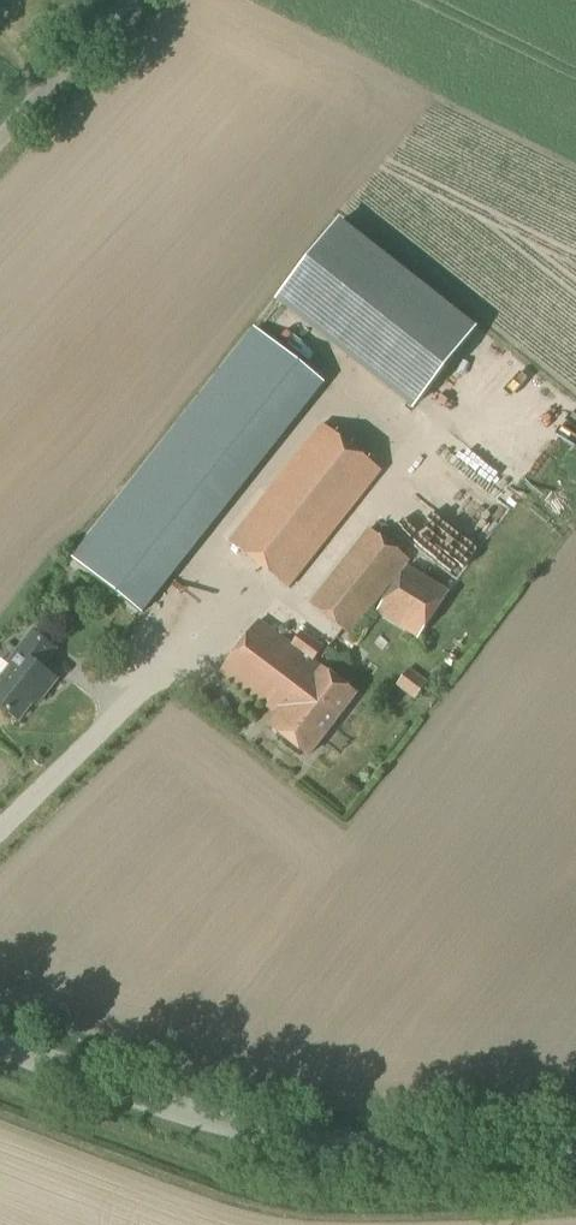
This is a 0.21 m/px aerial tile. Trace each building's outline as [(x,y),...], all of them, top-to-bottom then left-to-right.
[(474,330),(338,223),(278,299),(414,406),(474,330)] [(142,614),(199,542),(325,383),(253,327),(128,485),(70,558),(142,614)] [(288,589),(381,471),(321,424),(227,541),(288,589)] [(349,635),(408,560),(368,527),(308,603),(349,635)] [(416,639),(449,591),(407,565),(375,613),(416,639)] [(291,643),(258,619),(219,672),(274,714),(267,723),(308,754),(353,694),(321,670),(323,667),(313,660),(323,647),(301,630),(291,643)] [(55,679),(42,669),(57,649),(31,628),(5,662),(11,666),(0,680),(0,706),(20,722),(55,679)] [(408,668),(394,686),(414,700),(427,682),(408,668)]
